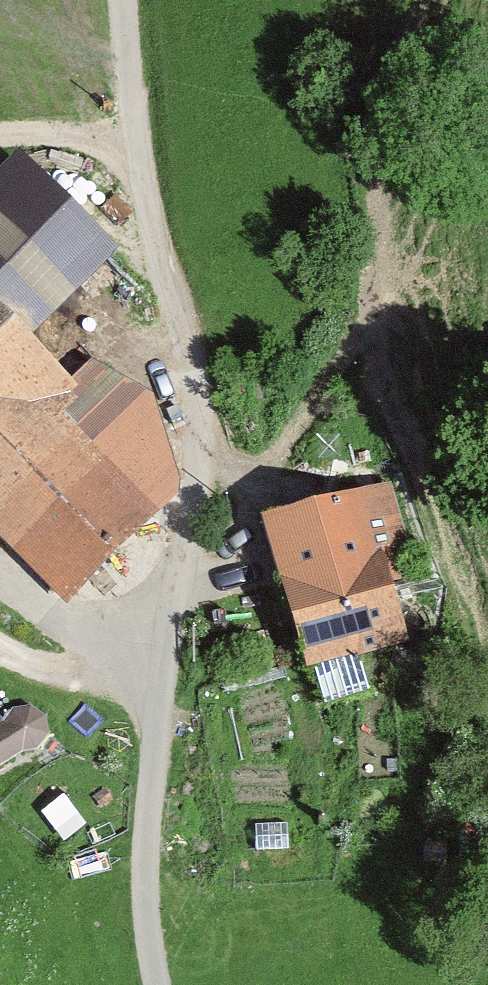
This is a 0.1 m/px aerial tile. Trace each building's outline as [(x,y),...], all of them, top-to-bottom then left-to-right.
[(18,158),(0,175),(0,291),(43,333),(118,256),(18,158)] [(71,615),(158,524),(182,492),(161,404),(92,366),(69,386),(0,315),(0,541),(71,615)] [(388,493),(264,526),(303,673),(401,647),(378,560),(403,553),(388,493)] [(30,708),(7,711),(1,726),(0,727),(0,769),(24,757),(37,755),(49,737),(48,720),(30,708)]
